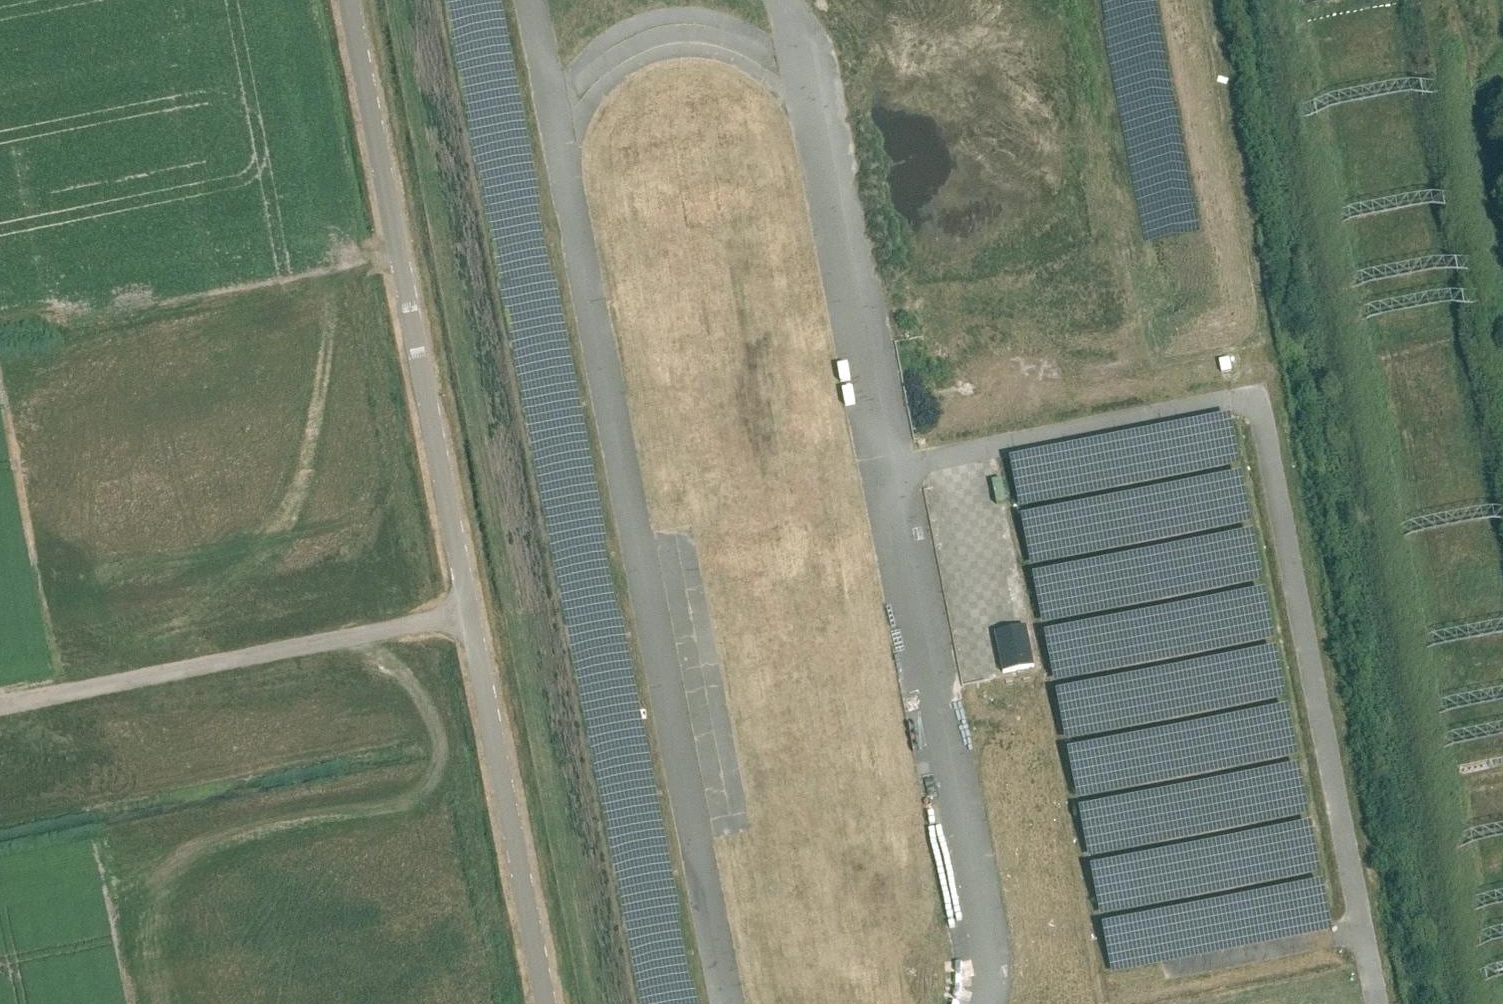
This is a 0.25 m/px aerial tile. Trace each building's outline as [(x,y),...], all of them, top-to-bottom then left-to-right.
[(1114,435),(1002,457),(1012,512),(1013,511),(1023,565),(1126,545),(1115,492),(1109,460),(1118,459),(1114,435)] [(1025,575),(1036,623),(1098,609),(1093,585),(1087,586),(1082,563),(1025,575)] [(995,633),(1003,674),(1034,667),(1026,627),(995,633)] [(1065,676),(1060,646),(1069,645),(1067,629),(1038,634),(1046,680),(1065,676)] [(1087,779),(1076,781),(1074,764),(1082,763),(1082,760),(1072,761),(1071,750),(1063,751),(1069,797),(1089,794),(1087,779)]
